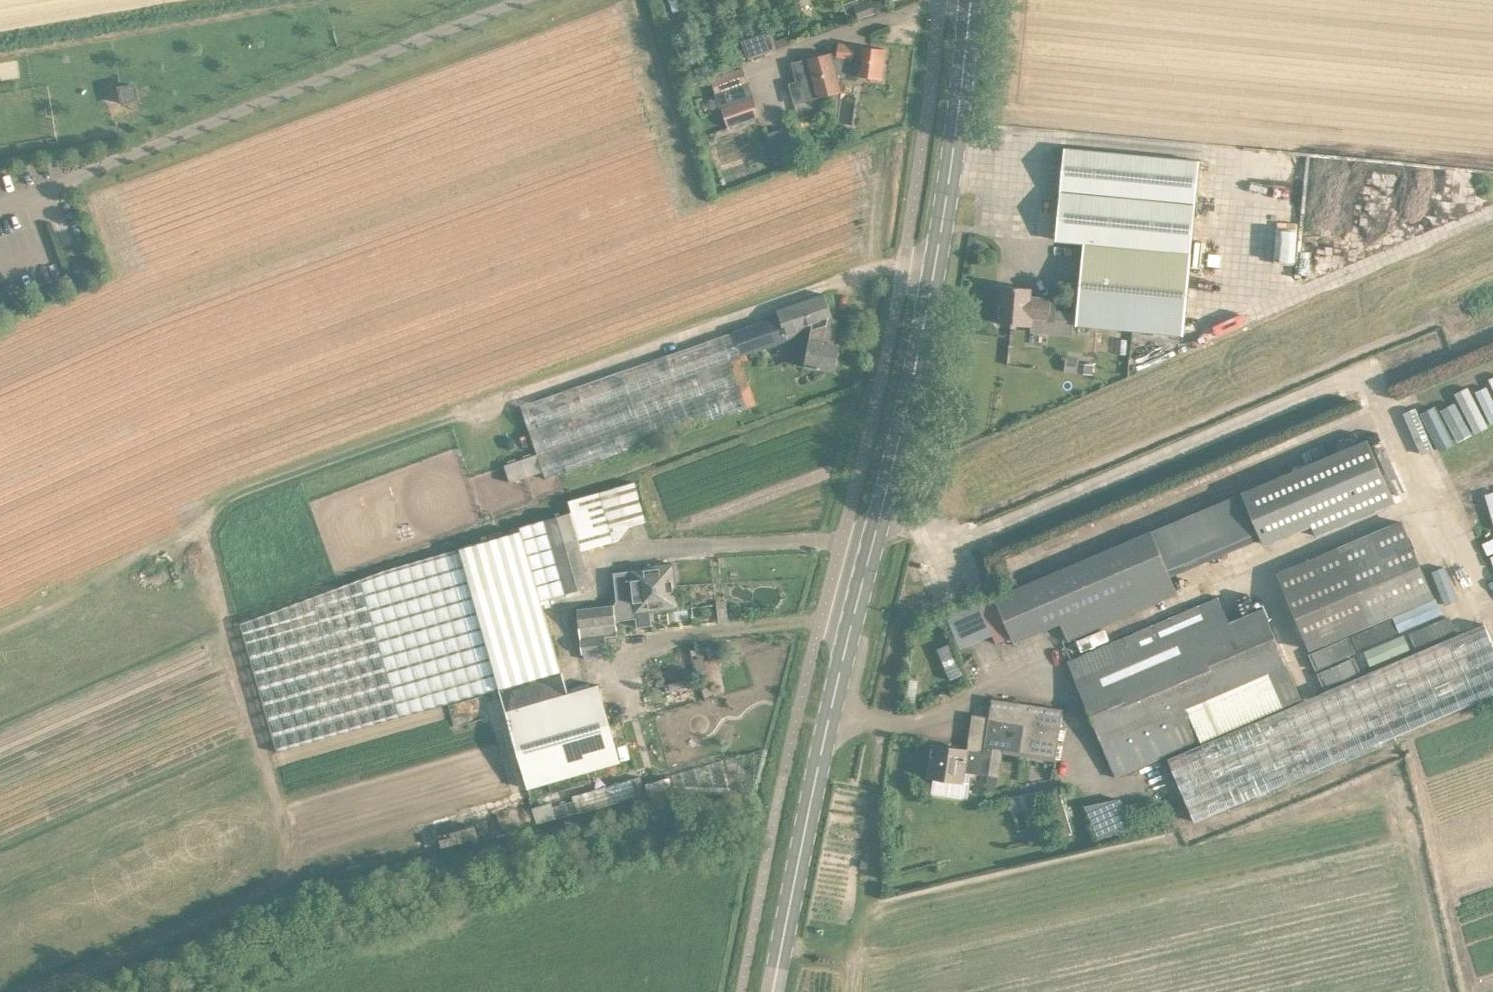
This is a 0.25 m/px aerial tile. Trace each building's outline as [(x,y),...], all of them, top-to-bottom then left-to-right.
[(840,3),(847,22),(863,16),(874,11),(870,0),(848,0),(840,3)] [(777,11),(765,16),(771,30),(783,26),(777,11)] [(679,29),(670,32),(673,39),(682,36),(679,29)] [(738,39),(744,56),(770,46),(764,30),(738,39)] [(789,60),(799,100),(815,95),(827,93),(838,89),(835,76),(855,80),(856,75),(879,78),(883,47),(857,44),(836,42),(835,52),(829,51),(805,58),(789,60)] [(738,65),(713,73),(707,74),(712,88),(742,80),(738,65)] [(715,107),(749,96),(744,81),(710,92),(715,107)] [(749,96),(718,107),(725,125),(756,114),(749,96)] [(786,141),(770,146),(775,161),(791,156),(786,141)] [(1062,145),(1052,238),(1081,241),(1073,323),(1181,333),(1198,158),(1062,145)] [(1046,318),(1052,319),(1054,297),(1027,294),(1028,286),(999,284),(996,322),(1028,325),(1030,318),(1046,318)] [(734,328),(741,356),(788,342),(787,358),(832,369),(838,343),(821,340),(825,318),(831,318),(822,292),(775,308),(776,312),(734,328)] [(519,404),(544,477),(749,405),(731,331),(519,404)] [(1063,355),(1062,370),(1074,371),(1075,356),(1063,355)] [(1076,362),(1075,371),(1090,373),(1091,364),(1076,362)] [(1391,500),(1363,438),(1240,492),(1261,542),(1308,524),(1313,534),(1391,500)] [(610,540),(610,539),(615,538),(625,526),(643,520),(631,480),(595,490),(596,490),(565,499),(568,511),(518,525),(539,600),(588,584),(580,550),(610,540)] [(1273,571),(1306,649),(1430,595),(1397,518),(1273,571)] [(994,595),(976,602),(990,634),(993,643),(1011,635),(1012,639),(1058,620),(1066,638),(1175,592),(1148,529),(994,595)] [(238,620),(275,750),(497,687),(525,786),(617,760),(595,682),(565,691),(516,530),(238,620)] [(611,602),(575,607),(576,617),(577,627),(578,636),(579,636),(603,634),(615,632),(614,624),(613,619),(633,618),(634,626),(649,624),(647,609),(665,608),(676,607),(674,583),(671,564),(613,571),(615,590),(616,599),(612,600),(611,603),(611,602)] [(724,598),(713,599),(715,611),(716,620),(726,619),(724,598)] [(1196,603),(1063,659),(1113,775),(1196,740),(1196,741),(1298,697),(1258,606),(1225,620),(1206,628),(1196,603)] [(1165,756),(1192,819),(1224,805),(1226,809),(1393,738),(1391,733),(1492,690),(1492,646),(1482,621),(1165,756)] [(603,634),(579,636),(580,644),(580,652),(604,649),(603,642),(603,634)] [(965,740),(964,746),(927,741),(922,776),(930,777),(928,791),(964,796),(966,781),(964,780),(966,770),(985,773),(988,749),(1051,759),(1059,707),(988,696),(985,715),(968,712),(964,740),(965,740)] [(985,773),(983,784),(985,787),(992,788),(994,774),(985,773)] [(666,775),(642,782),(645,792),(646,794),(656,791),(670,787),(666,775)] [(1027,792),(1005,797),(1008,812),(1031,807),(1027,792)] [(1057,792),(1046,796),(1057,834),(1068,830),(1057,792)] [(1117,798),(1082,805),(1095,838),(1129,828),(1117,798)]
